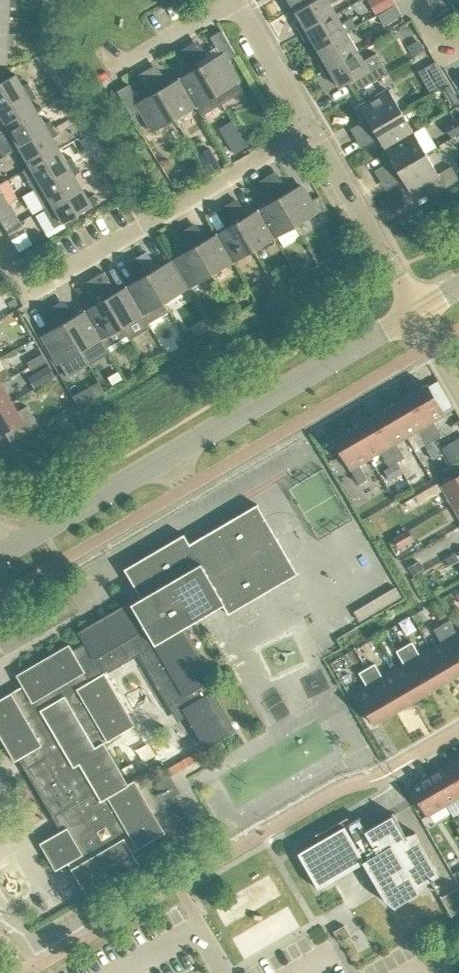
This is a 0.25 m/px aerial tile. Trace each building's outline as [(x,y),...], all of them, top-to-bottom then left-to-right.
[(8,20),(9,6),(16,7),(16,0),(0,0),(0,19),(8,20)] [(300,34),(335,14),(330,4),(337,0),(315,0),(295,12),(302,24),(296,27),(300,34)] [(377,14),(395,4),(393,0),(374,0),(370,2),(377,14)] [(395,4),(377,14),(384,25),(401,15),(395,4)] [(310,38),(317,49),(346,32),(355,27),(350,18),(341,24),(335,14),(300,34),(304,41),(310,38)] [(14,42),(15,33),(7,33),(8,20),(0,19),(0,41),(14,42)] [(220,54),(200,66),(221,102),(241,91),(236,83),(238,82),(226,62),(236,56),(221,30),(210,37),(220,54)] [(318,64),(322,72),(357,51),(346,32),(317,49),(324,61),(318,64)] [(425,50),(419,40),(407,47),(413,57),(425,50)] [(0,41),(0,63),(6,63),(7,50),(14,50),(14,42),(0,41)] [(357,51),(322,72),(326,79),(332,75),(339,87),(347,82),(353,93),(387,73),(376,53),(363,61),(357,51)] [(200,66),(179,78),(196,107),(196,106),(201,114),(221,102),(200,66)] [(423,82),(429,93),(448,83),(442,72),(423,82)] [(32,90),(28,82),(22,86),(15,74),(0,83),(0,109),(32,90)] [(179,78),(158,90),(175,119),(196,107),(179,78)] [(175,119),(158,90),(138,101),(129,84),(116,91),(131,116),(142,110),(154,131),(175,119)] [(449,85),(441,90),(450,106),(458,101),(449,85)] [(37,112),(30,100),(36,97),(32,90),(0,109),(0,134),(37,112)] [(360,107),(372,128),(401,112),(389,90),(360,107)] [(18,147),(54,127),(50,120),(44,123),(37,112),(0,134),(5,143),(13,138),(18,147)] [(372,128),(385,149),(413,132),(401,112),(372,128)] [(446,126),(453,137),(458,133),(458,118),(446,126)] [(18,147),(30,166),(59,149),(52,138),(58,134),(54,127),(18,147)] [(391,160),(386,163),(392,173),(397,170),(425,153),(413,132),(385,149),(391,160)] [(246,150),(240,139),(229,146),(235,157),(246,150)] [(220,167),(210,148),(198,155),(209,173),(220,167)] [(22,171),(33,189),(76,164),(72,157),(66,161),(59,149),(30,166),(22,171)] [(425,153),(397,170),(409,191),(423,183),(431,196),(458,179),(451,166),(438,174),(425,153)] [(44,208),(81,187),(74,175),(80,171),(76,164),(33,189),(44,208)] [(266,204),(258,209),(274,238),(295,226),(279,197),(266,177),(255,183),(266,201),(267,201),(266,204)] [(300,185),(279,197),(295,226),(317,214),(300,185)] [(81,187),(44,208),(43,208),(54,228),(98,202),(93,194),(87,198),(81,187)] [(319,197),(313,200),(320,212),(326,208),(319,197)] [(228,227),(216,233),(233,262),(254,250),(233,214),(227,204),(218,210),(226,224),(226,223),(228,227)] [(242,209),(233,214),(254,250),(274,238),(258,209),(246,216),(242,209)] [(1,221),(5,230),(20,221),(15,213),(1,221)] [(20,221),(5,230),(4,231),(10,242),(28,231),(22,220),(20,221)] [(199,230),(190,235),(212,274),(233,262),(216,233),(205,240),(199,230)] [(190,235),(189,234),(179,239),(186,251),(174,258),(191,287),(212,274),(190,235)] [(146,252),(137,257),(164,303),(185,290),(168,262),(156,269),(146,252)] [(137,279),(126,286),(148,323),(168,311),(163,303),(164,303),(137,257),(128,263),(137,279)] [(93,277),(127,335),(129,339),(150,327),(148,323),(126,286),(114,293),(113,291),(113,288),(104,271),(93,277)] [(95,304),(85,310),(101,339),(107,347),(127,335),(93,277),(83,283),(95,304)] [(265,284),(253,291),(258,299),(270,292),(265,284)] [(67,305),(57,311),(64,322),(74,316),(67,305)] [(74,316),(64,322),(81,351),(101,339),(85,310),(74,316)] [(57,311),(48,316),(55,328),(64,322),(57,311)] [(88,364),(81,351),(64,322),(55,328),(43,335),(59,363),(67,377),(88,364)] [(42,354),(34,358),(39,365),(46,361),(42,354)] [(39,365),(34,358),(27,362),(31,370),(39,365)] [(10,378),(5,368),(0,371),(0,383),(10,378)] [(121,379),(118,372),(108,377),(112,384),(121,379)] [(12,401),(1,383),(10,378),(0,383),(0,408),(12,401)] [(407,395),(433,440),(441,435),(433,421),(444,415),(427,384),(407,395)] [(87,403),(81,392),(72,397),(79,408),(87,403)] [(407,395),(389,406),(407,437),(417,430),(426,445),(431,441),(433,440),(407,395)] [(0,408),(0,434),(10,428),(16,438),(38,426),(26,406),(17,411),(12,401),(0,408)] [(389,406),(370,417),(396,462),(404,457),(396,443),(407,437),(389,406)] [(370,417),(352,428),(369,458),(380,452),(388,466),(396,462),(370,417)] [(369,458),(352,428),(332,439),(358,484),(367,479),(359,465),(369,458)] [(426,445),(424,445),(432,459),(440,455),(431,441),(426,445)] [(453,441),(441,448),(450,463),(458,458),(458,451),(453,441)] [(395,477),(402,473),(398,465),(390,469),(395,477)] [(413,490),(423,484),(417,474),(407,480),(413,490)] [(452,505),(458,500),(458,475),(441,485),(452,505)] [(0,699),(0,736),(14,761),(24,755),(30,765),(27,767),(55,815),(65,809),(73,823),(39,843),(55,870),(67,862),(87,895),(139,865),(131,852),(164,832),(134,780),(126,784),(103,744),(134,725),(103,672),(139,651),(177,716),(185,711),(205,746),(235,730),(212,691),(208,693),(203,685),(213,679),(183,627),(222,604),(228,614),(297,573),(256,504),(189,543),(183,534),(124,569),(140,598),(131,603),(130,601),(78,632),(84,643),(72,650),(68,644),(16,675),(23,687),(11,694),(10,693),(0,699)] [(398,546),(412,539),(408,531),(394,539),(398,546)] [(458,560),(454,553),(444,558),(447,566),(458,560)] [(413,576),(424,569),(418,561),(408,567),(413,576)] [(359,621),(401,596),(395,586),(353,611),(359,621)] [(441,624),(458,655),(458,633),(457,634),(449,620),(441,624)] [(430,649),(448,680),(458,673),(458,655),(441,624),(433,629),(441,643),(430,649)] [(411,641),(404,646),(429,691),(448,680),(430,649),(420,656),(411,641)] [(404,665),(393,671),(411,701),(429,691),(404,646),(396,651),(404,665)] [(374,663),(366,668),(392,712),(411,701),(393,671),(382,677),(374,663)] [(392,712),(366,668),(358,672),(366,687),(355,693),(373,724),(392,712)] [(166,769),(170,776),(198,759),(195,753),(166,769)] [(447,763),(458,784),(458,756),(447,763)] [(428,774),(446,804),(458,797),(458,784),(447,763),(428,774)] [(446,804),(428,774),(409,785),(426,816),(446,804)] [(438,875),(419,841),(417,838),(416,836),(415,833),(405,835),(393,814),(365,831),(357,818),(349,822),(347,817),(325,829),(323,831),(320,832),(317,833),(318,841),(297,853),(318,888),(363,862),(383,897),(384,898),(388,903),(394,907),(396,905),(418,892),(416,888),(438,875)] [(449,914),(451,916),(452,915),(458,910),(458,889),(458,888),(441,897),(446,905),(445,906),(449,914)] [(333,931),(339,941),(350,935),(343,925),(333,931)]
